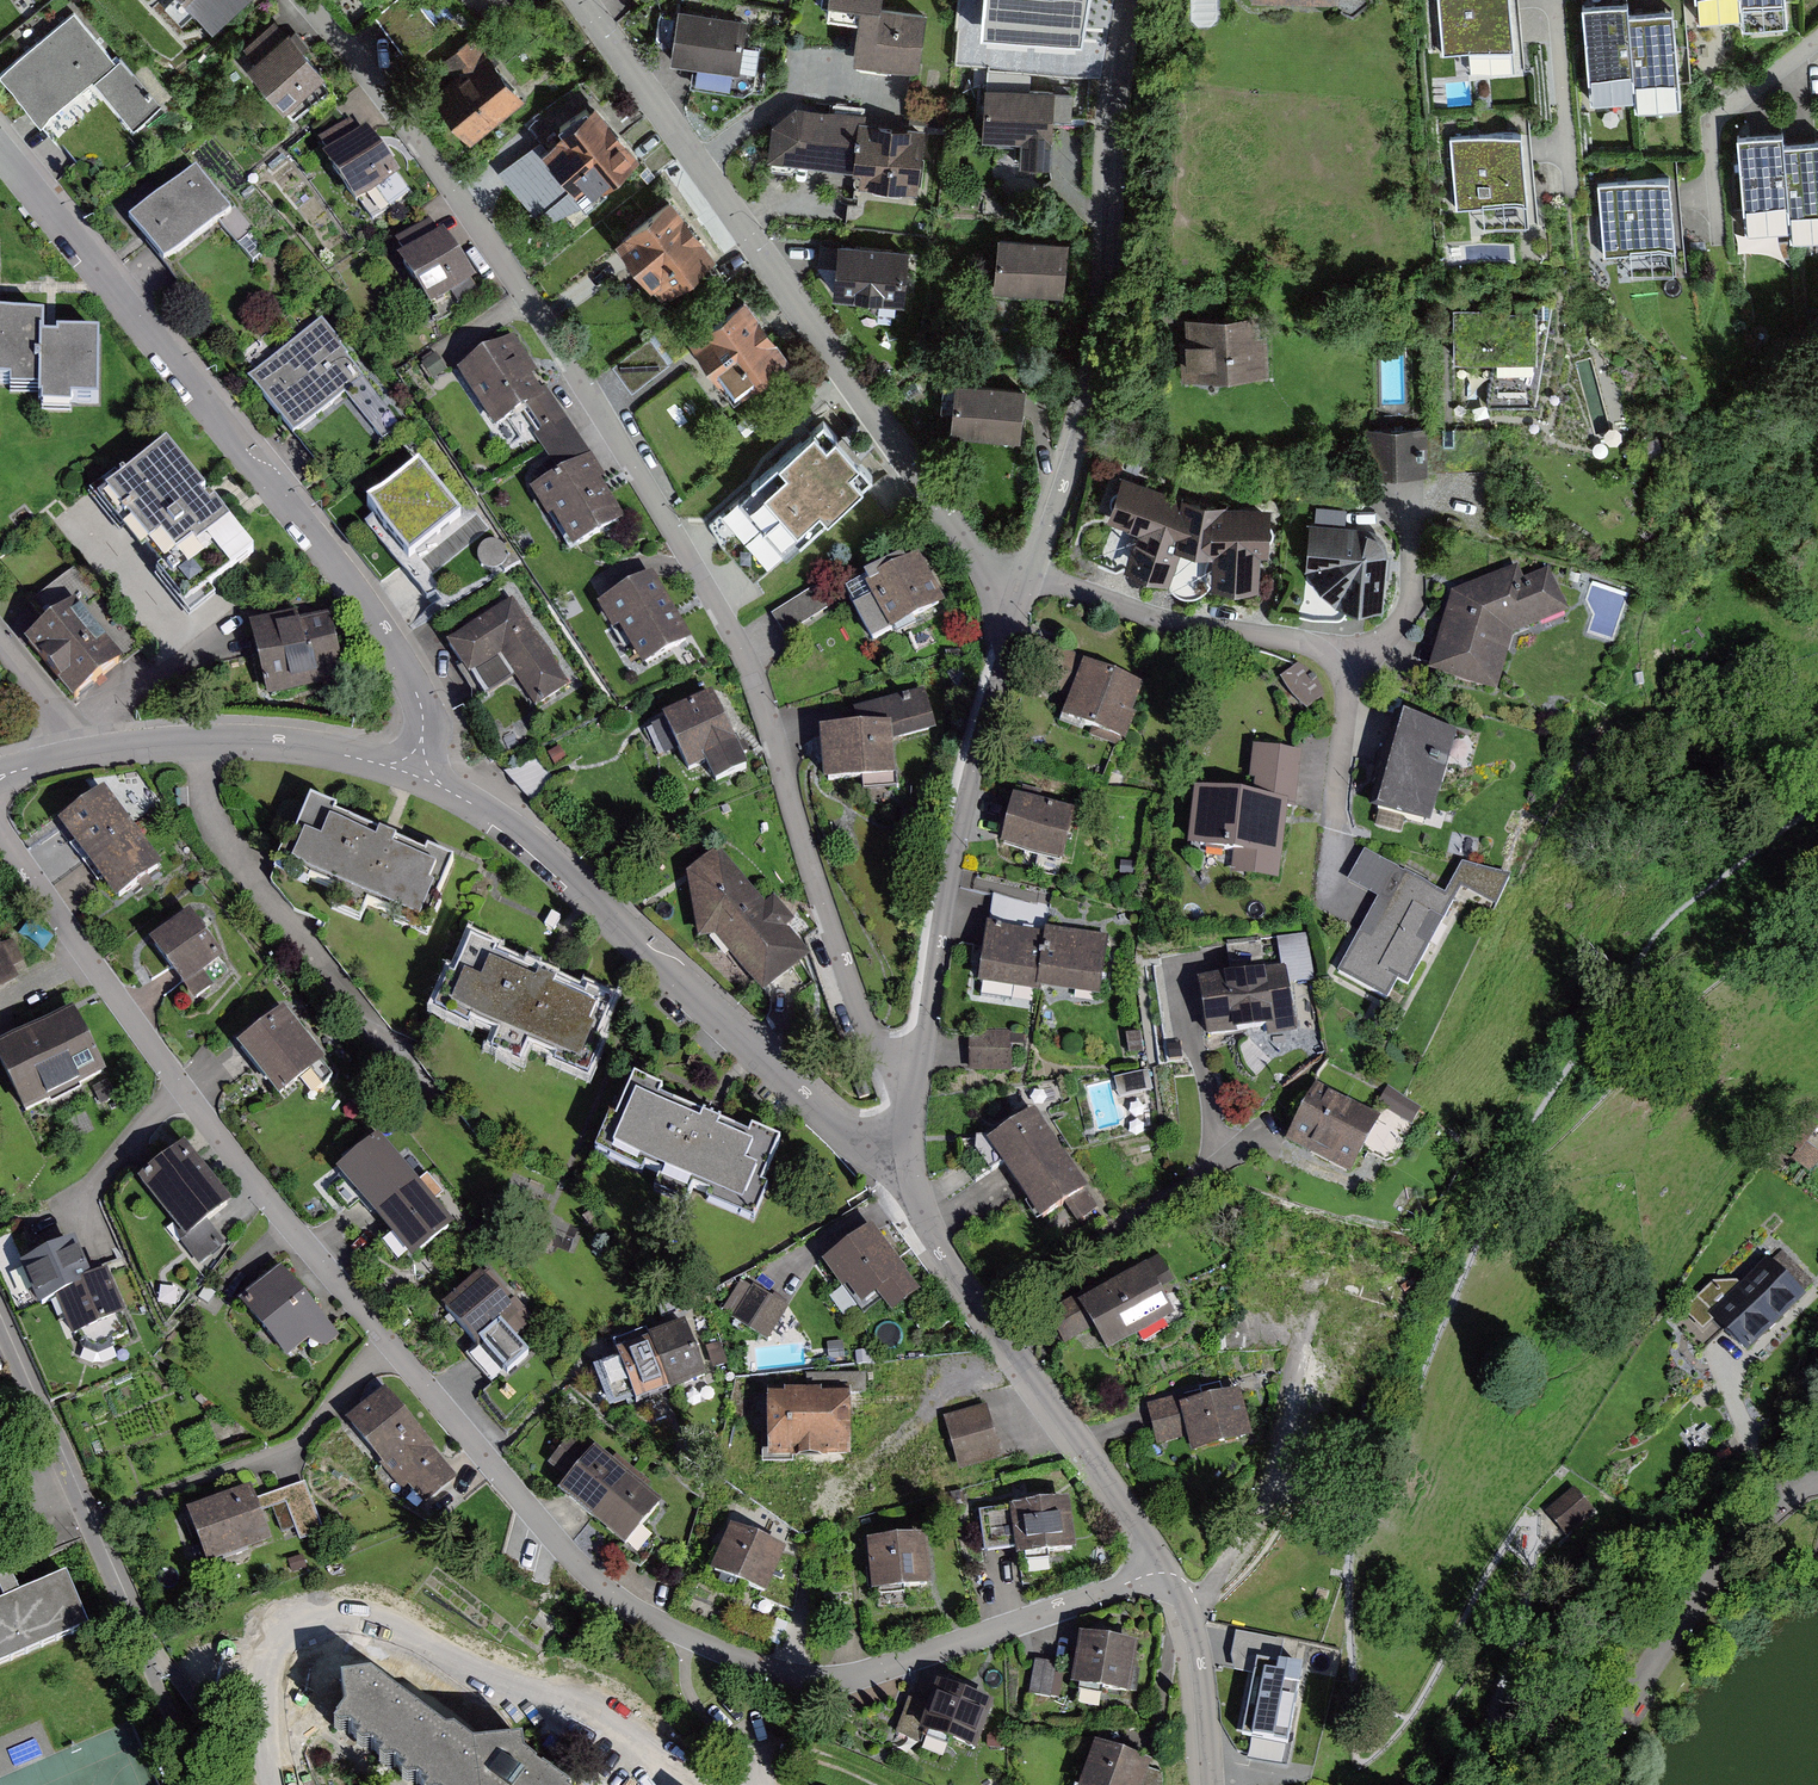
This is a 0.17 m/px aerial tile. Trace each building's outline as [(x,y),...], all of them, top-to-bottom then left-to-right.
[(197,14),(209,28),(242,0),(185,0),(197,14)] [(860,2),(853,61),(919,69),(926,11),(879,5),(879,0),(843,0),(860,2)] [(1443,57),(1514,49),(1509,0),(1437,0),(1443,57)] [(1582,4),(1591,100),(1636,96),(1628,13),(1627,0),(1582,4)] [(1697,19),(1743,15),(1741,0),(1695,0),(1697,19)] [(1743,15),(1744,25),(1788,21),(1786,0),(1741,0),(1743,15)] [(390,41),(411,39),(410,28),(424,27),(422,7),(387,9),(390,41)] [(1672,9),(1628,13),(1636,96),(1637,108),(1681,104),(1672,9)] [(748,21),(680,10),(672,62),(740,73),(748,21)] [(159,112),(82,12),(2,74),(40,123),(94,82),(133,132),(159,112)] [(288,29),(285,32),(275,19),(243,44),(253,57),(246,62),(284,109),(286,107),(292,115),(331,87),(323,77),(326,75),(288,29)] [(457,78),(433,96),(471,145),(526,102),(476,38),(445,62),(457,78)] [(1055,89),(991,88),(989,141),(1026,142),(1025,161),(1053,162),(1055,89)] [(635,158),(596,107),(539,150),(579,202),(635,158)] [(799,114),(777,125),(771,165),(859,168),(858,188),(924,191),(927,126),(871,123),(871,117),(799,114)] [(328,157),(322,161),(353,209),(399,179),(368,131),(362,135),(354,123),(320,145),(328,157)] [(1523,127),(1452,135),(1460,210),(1531,202),(1523,127)] [(1745,230),(1790,226),(1783,142),(1782,131),(1737,135),(1745,230)] [(1817,236),(1817,139),(1783,142),(1790,226),(1791,238),(1817,236)] [(195,172),(128,227),(165,271),(232,216),(195,172)] [(1598,183),(1605,255),(1676,248),(1669,176),(1598,183)] [(715,258),(673,199),(615,242),(657,300),(715,258)] [(443,231),(440,234),(430,220),(395,243),(404,257),(397,262),(430,311),(476,280),(443,231)] [(1072,244),(1002,237),(997,290),(1066,297),(1072,244)] [(914,252),(842,243),(834,297),(907,307),(914,252)] [(786,355),(749,297),(689,336),(726,394),(786,355)] [(10,387),(10,396),(37,396),(37,412),(71,415),(71,403),(96,405),(99,326),(41,328),(41,311),(0,310),(0,387),(10,387)] [(1269,315),(1185,318),(1188,382),(1271,378),(1269,315)] [(326,324),(250,381),(292,438),(348,395),(368,380),(326,324)] [(635,391),(674,362),(654,335),(615,363),(635,391)] [(561,474),(531,492),(570,554),(625,519),(599,478),(607,473),(551,384),(542,389),(535,377),(540,373),(518,337),(457,375),(494,433),(523,414),(561,474)] [(1493,407),(1541,405),(1540,360),(1491,362),(1493,407)] [(1024,391),(958,386),(955,430),(1020,435),(1024,391)] [(1465,404),(1489,404),(1489,388),(1466,387),(1465,404)] [(715,518),(734,539),(725,547),(753,579),(871,477),(824,423),(801,443),(794,434),(765,460),(772,468),(715,518)] [(1423,432),(1375,432),(1375,473),(1423,473),(1423,432)] [(168,435),(90,494),(141,558),(147,551),(189,612),(257,548),(168,435)] [(418,468),(364,509),(381,527),(375,532),(440,612),(518,565),(478,509),(460,518),(418,468)] [(1179,500),(1120,480),(1108,523),(1138,533),(1126,567),(1172,582),(1181,554),(1215,558),(1214,586),(1261,589),(1263,560),(1271,560),(1275,509),(1225,508),(1179,500)] [(1374,529),(1365,527),(1309,523),(1305,572),(1335,606),(1382,610),(1385,577),(1386,577),(1388,555),(1387,544),(1382,535),(1374,529)] [(919,557),(864,584),(871,600),(853,609),(870,643),(944,606),(919,557)] [(1551,569),(1523,580),(1518,567),(1451,593),(1428,674),(1497,693),(1513,635),(1568,613),(1551,569)] [(654,577),(601,609),(641,675),(694,644),(654,577)] [(39,603),(52,617),(75,597),(63,583),(39,603)] [(814,588),(774,614),(789,637),(829,610),(814,588)] [(78,602),(26,643),(73,702),(125,660),(78,602)] [(516,602),(448,647),(482,700),(513,680),(535,713),(572,688),(516,602)] [(328,608),(248,629),(267,699),(347,678),(328,608)] [(1146,687),(1085,665),(1064,723),(1126,744),(1146,687)] [(1307,670),(1298,665),(1281,679),(1286,688),(1292,697),(1299,704),(1308,710),(1324,696),(1321,686),(1315,677),(1307,670)] [(925,686),(879,699),(889,728),(822,733),(822,780),(893,779),(893,743),(939,730),(925,686)] [(713,699),(663,723),(692,781),(708,773),(714,785),(748,768),(713,699)] [(1454,735),(1397,720),(1372,811),(1429,826),(1454,735)] [(1247,801),(1204,794),(1196,848),(1234,854),(1230,879),(1278,887),(1291,806),(1296,807),(1304,756),(1255,748),(1247,801)] [(58,825),(87,864),(133,830),(104,791),(58,825)] [(1078,815),(1014,800),(1002,848),(1066,864),(1078,815)] [(457,862),(308,804),(281,873),(429,932),(457,862)] [(162,869),(133,830),(87,864),(116,903),(162,869)] [(721,851),(690,878),(698,941),(737,982),(745,974),(767,998),(812,959),(790,932),(798,923),(779,900),(767,907),(721,851)] [(1445,896),(1367,854),(1354,881),(1382,900),(1339,973),(1387,1004),(1402,978),(1413,984),(1462,894),(1496,911),(1513,879),(1461,863),(1445,896)] [(192,914),(149,944),(190,1003),(215,986),(205,972),(223,959),(192,914)] [(978,986),(1036,995),(1037,991),(1045,934),(987,926),(978,986)] [(1045,934),(1037,991),(1100,1001),(1110,938),(1046,929),(1045,934)] [(0,941),(0,991),(26,980),(7,938),(0,941)] [(497,952),(467,940),(434,1020),(475,1036),(478,1028),(547,1057),(544,1064),(592,1084),(607,1048),(600,1045),(618,1002),(587,989),(583,998),(493,960),(497,952)] [(1286,971),(1203,982),(1211,1043),(1294,1032),(1286,971)] [(285,1008),(238,1045),(279,1098),(326,1061),(285,1008)] [(107,1075),(73,1009),(0,1046),(0,1071),(24,1117),(107,1075)] [(969,1031),(970,1073),(1012,1073),(1011,1031),(969,1031)] [(315,1093),(337,1073),(326,1061),(304,1080),(315,1093)] [(660,1094),(631,1082),(598,1161),(638,1178),(642,1169),(711,1198),(708,1206),(756,1226),(771,1189),(764,1186),(782,1144),(751,1131),(747,1139),(657,1102),(660,1094)] [(1378,1122),(1315,1089),(1286,1144),(1348,1177),(1378,1122)] [(1038,1114),(988,1146),(1038,1223),(1068,1204),(1079,1222),(1098,1209),(1038,1114)] [(338,1176),(375,1220),(418,1184),(381,1140),(338,1176)] [(185,1242),(232,1205),(185,1145),(138,1182),(185,1242)] [(455,1228),(418,1184),(375,1220),(412,1265),(455,1228)] [(919,1294),(874,1230),(828,1262),(862,1310),(885,1294),(897,1310),(919,1294)] [(75,1241),(21,1265),(42,1311),(58,1304),(72,1337),(125,1313),(107,1272),(92,1279),(75,1241)] [(1092,1329),(1108,1355),(1175,1315),(1161,1292),(1175,1284),(1159,1257),(1090,1298),(1078,1305),(1092,1329)] [(1774,1261),(1712,1316),(1743,1352),(1805,1297),(1774,1261)] [(282,1267),(237,1304),(284,1361),(311,1339),(321,1351),(339,1337),(282,1267)] [(530,1357),(506,1330),(520,1318),(481,1275),(442,1310),(475,1346),(465,1355),(495,1388),(530,1357)] [(787,1308),(756,1288),(737,1316),(768,1337),(787,1308)] [(1092,1329),(1078,1305),(1090,1298),(1086,1291),(1046,1314),(1065,1346),(1092,1329)] [(689,1333),(602,1365),(619,1410),(706,1378),(689,1333)] [(387,1392),(346,1427),(393,1482),(402,1474),(428,1505),(461,1477),(387,1392)] [(1183,1397),(1152,1404),(1162,1448),(1188,1442),(1191,1457),(1254,1444),(1243,1394),(1186,1407),(1183,1397)] [(850,1400),(766,1399),(765,1462),(849,1464),(850,1400)] [(991,1409),(944,1419),(955,1468),(1002,1458),(991,1409)] [(571,1442),(551,1463),(571,1482),(560,1494),(619,1550),(658,1509),(597,1450),(589,1459),(571,1442)] [(309,1482),(265,1499),(272,1517),(279,1514),(288,1536),(299,1532),(304,1543),(329,1533),(309,1482)] [(251,1489),(189,1512),(209,1567),(271,1544),(251,1489)] [(1577,1493),(1548,1515),(1563,1535),(1592,1513),(1577,1493)] [(1070,1506),(1012,1511),(1016,1559),(1075,1554),(1070,1506)] [(799,1559),(731,1531),(711,1577),(797,1614),(799,1559)] [(871,1597),(932,1591),(927,1538),(866,1544),(871,1597)] [(0,1604),(0,1670),(13,1665),(91,1634),(67,1579),(0,1604)] [(1255,1677),(1257,1662),(1280,1667),(1284,1642),(1236,1633),(1231,1659),(1234,1673),(1255,1677)] [(1134,1647),(1080,1640),(1074,1691),(1128,1698),(1134,1647)] [(1294,1736),(1290,1735),(1303,1671),(1280,1667),(1257,1662),(1255,1677),(1242,1740),(1251,1742),(1247,1761),(1288,1769),(1294,1736)] [(1037,1670),(1033,1693),(1058,1697),(1062,1675),(1037,1670)] [(526,1766),(523,1746),(461,1756),(368,1686),(339,1684),(339,1705),(328,1720),(417,1784),(554,1784),(526,1766)] [(929,1712),(911,1705),(897,1740),(917,1748),(921,1736),(975,1757),(993,1710),(938,1688),(929,1712)] [(1095,1749),(1083,1784),(1165,1784),(1166,1776),(1150,1773),(1151,1768),(1095,1749)]
